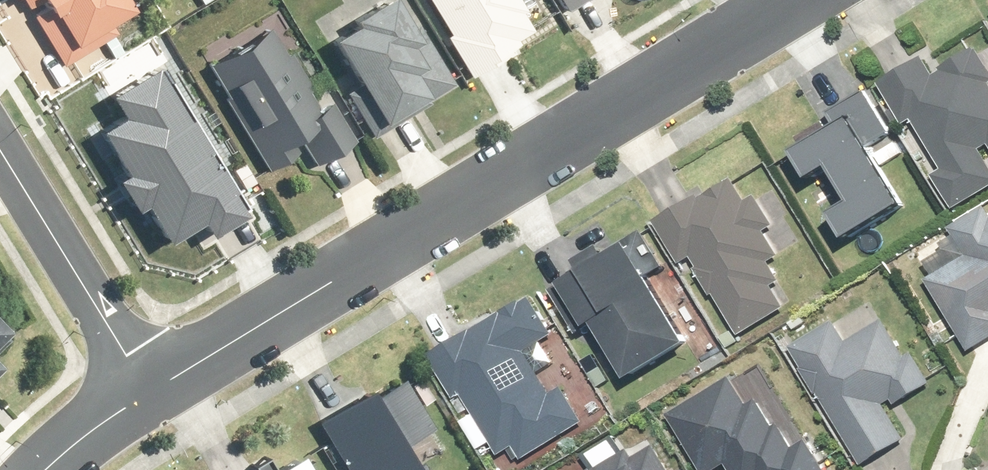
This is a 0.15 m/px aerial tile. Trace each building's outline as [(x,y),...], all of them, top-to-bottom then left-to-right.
[(81,75),(125,49),(116,34),(120,31),(116,23),(139,10),(133,0),(20,0),(27,11),(30,10),(65,67),(73,62),(81,75)] [(337,40),(391,126),(460,82),(422,23),(417,26),(401,0),(388,0),(358,19),(362,25),(337,40)] [(453,32),(449,34),(478,82),(519,57),(514,48),(524,43),(522,39),(540,29),(522,0),(434,0),(453,32)] [(573,12),(593,0),(566,0),(573,12)] [(276,27),(212,65),(231,98),(228,100),(270,171),(309,148),(319,166),(361,142),(336,99),(323,107),(276,27)] [(159,214),(153,217),(165,237),(170,234),(174,241),(208,220),(214,231),(253,207),(198,114),(192,119),(146,44),(96,74),(110,95),(114,92),(128,114),(107,127),(121,151),(113,156),(124,174),(118,178),(138,212),(152,203),(159,214)] [(921,119),(949,167),(939,173),(959,207),(987,190),(987,153),(986,149),(987,147),(987,53),(985,47),(940,73),(929,54),(884,80),(910,125),(921,119)] [(880,160),(897,150),(890,138),(873,147),(869,140),(883,131),(858,87),(818,110),(828,128),(799,145),(789,151),(805,180),(828,168),(848,203),(826,216),(838,238),(849,232),(904,201),(880,160)] [(728,174),(650,218),(675,263),(687,256),(693,266),(690,268),(705,294),(708,293),(732,335),(782,307),(769,284),(775,280),(764,260),(774,254),(758,226),(768,221),(751,192),(741,198),(728,174)] [(957,228),(961,234),(945,244),(958,265),(934,279),(974,348),(987,340),(987,210),(957,228)] [(573,272),(552,285),(578,328),(587,323),(620,379),(678,344),(649,296),(660,289),(626,233),(600,249),(598,245),(568,263),(573,272)] [(459,399),(467,394),(506,456),(521,447),(528,459),(583,425),(559,386),(548,393),(535,371),(546,365),(536,349),(558,335),(533,296),(433,357),(459,399)] [(18,335),(0,316),(0,351),(18,335)] [(829,320),(785,346),(856,466),(901,440),(884,410),(881,405),(889,400),(892,405),(927,384),(909,353),(900,359),(876,319),(840,340),(829,320)] [(675,412),(708,469),(726,469),(735,465),(738,469),(834,469),(817,441),(803,448),(789,422),(782,427),(765,397),(757,402),(741,375),(675,412)] [(323,418),(353,469),(430,469),(413,441),(438,426),(425,405),(436,399),(424,379),(414,386),(409,378),(382,393),(378,387),(323,418)] [(602,469),(676,469),(662,446),(652,452),(645,440),(626,452),(619,440),(593,456),(602,469)] [(278,469),(320,469),(308,452),(278,469)] [(264,459),(246,469),(271,469),(264,459)]
